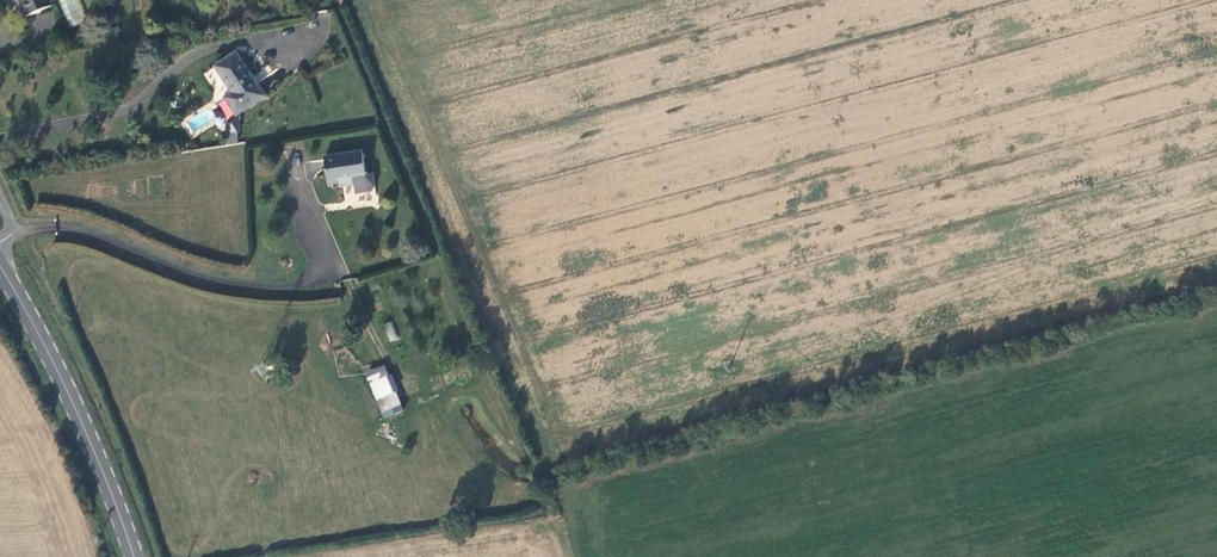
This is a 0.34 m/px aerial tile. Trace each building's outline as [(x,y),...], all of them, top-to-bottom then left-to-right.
[(30,19),(53,10),(49,0),(23,0),(30,19)] [(264,98),(233,55),(213,69),(231,94),(225,99),(238,117),(264,98)] [(331,183),(356,178),(358,187),(364,191),(374,189),(378,184),(376,171),(368,172),(364,151),(326,158),(331,183)] [(390,342),(398,339),(392,321),(383,324),(390,342)] [(377,391),(382,409),(402,402),(396,385),(377,391)]
